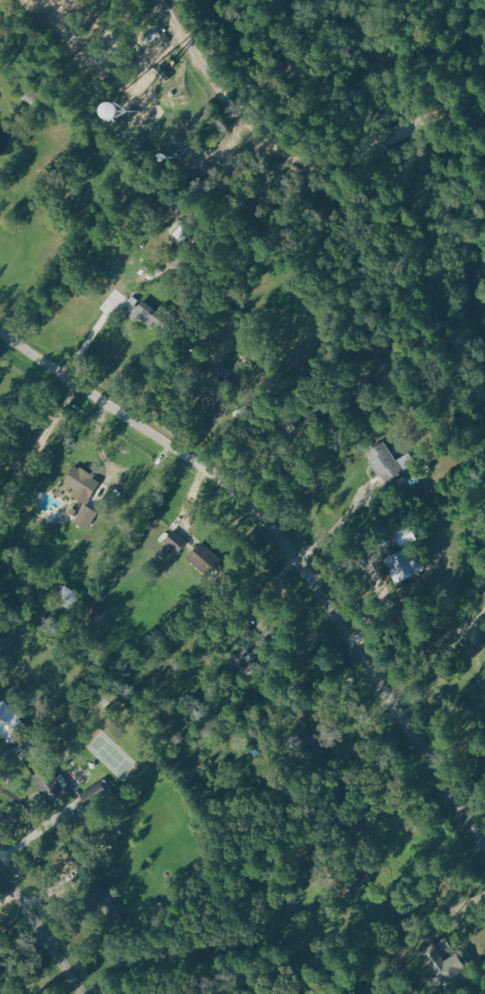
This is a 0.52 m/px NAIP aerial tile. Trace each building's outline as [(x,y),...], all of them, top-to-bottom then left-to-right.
[(124,311),(153,328),(156,323),(171,332),(176,324),(172,321),(173,318),(134,294),(124,311)] [(388,485),(418,465),(410,452),(398,460),(386,441),(367,454),(388,485)] [(68,484),(79,490),(76,496),(89,503),(84,512),(78,508),(73,517),(94,529),(103,512),(92,507),(106,480),(78,465),(68,484)] [(183,554),(192,542),(176,529),(167,541),(183,554)] [(229,561),(210,544),(195,560),(214,577),(229,561)] [(400,584),(431,573),(421,547),(391,558),(400,584)] [(90,617),(105,622),(110,608),(95,603),(90,617)] [(35,727),(15,705),(11,709),(5,703),(0,707),(0,728),(15,745),(35,727)] [(51,807),(70,798),(56,766),(36,776),(51,807)] [(84,790),(94,809),(115,797),(106,779),(84,790)] [(472,959),(467,950),(459,954),(451,937),(426,951),(440,977),(472,959)]
